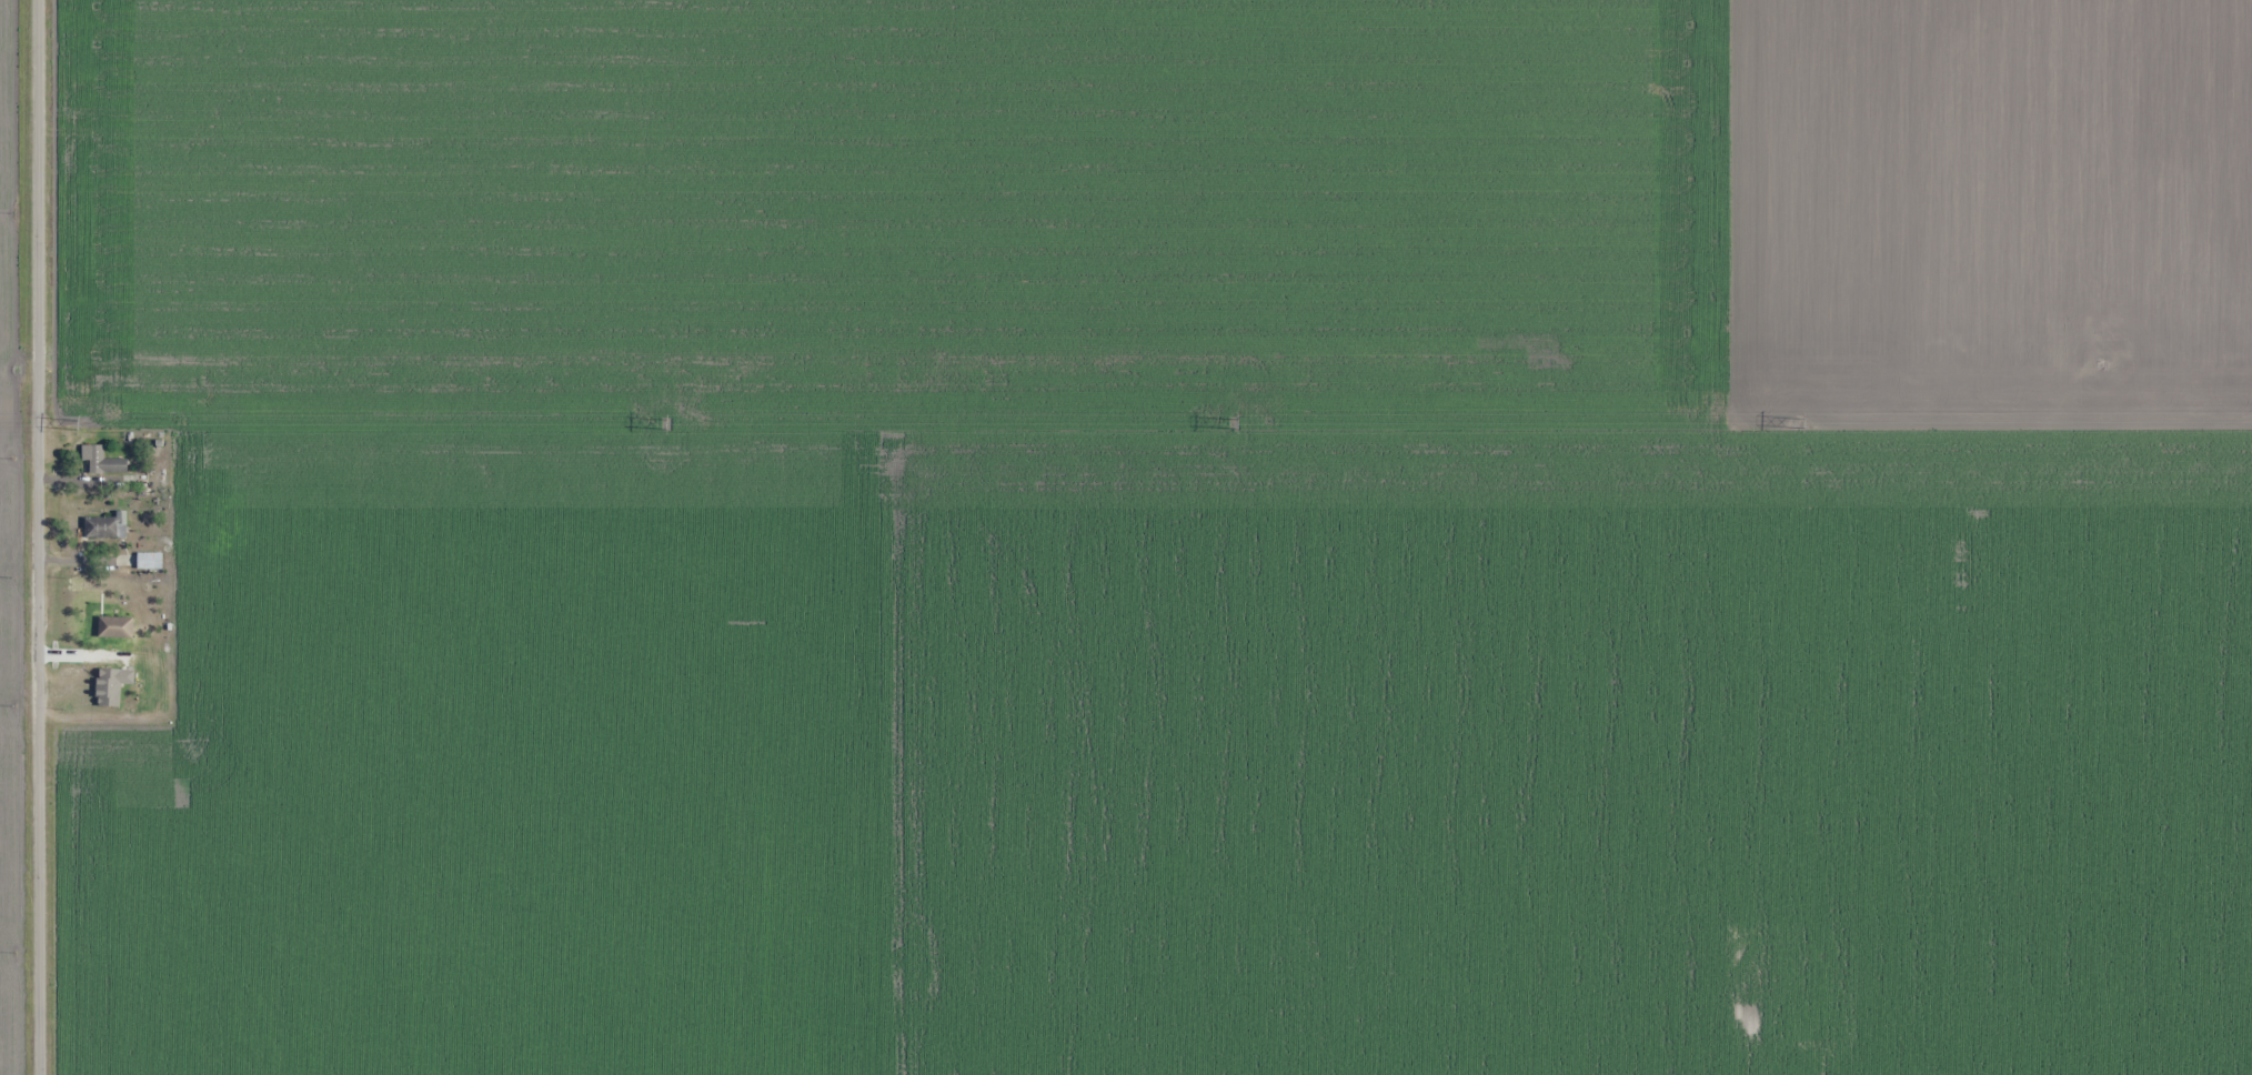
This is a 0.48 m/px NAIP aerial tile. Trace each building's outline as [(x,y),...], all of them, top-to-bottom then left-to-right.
[(104,445),(81,445),(81,462),(89,462),(89,473),(104,473),(104,445)] [(84,522),(84,537),(121,537),(121,522),(84,522)] [(161,569),(161,552),(137,552),(137,569),(161,569)] [(131,621),(102,621),(102,637),(131,637),(131,621)]
